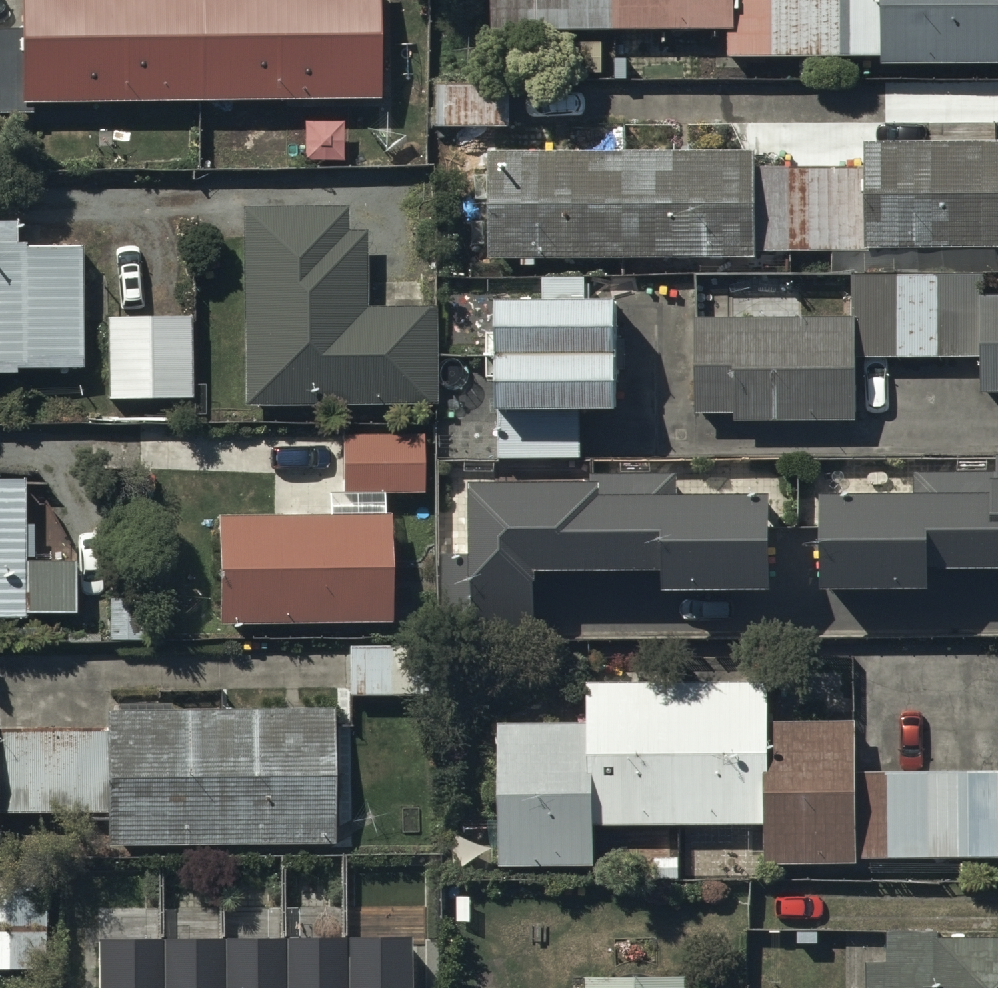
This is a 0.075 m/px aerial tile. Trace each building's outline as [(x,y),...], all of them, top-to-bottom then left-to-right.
[(31,121),(31,111),(377,111),(377,0),(20,0),(20,40),(0,40),(0,121),(31,121)] [(488,43),(731,42),(731,60),(872,60),(872,78),(997,78),(997,0),(488,0),(488,43)] [(488,159),(490,269),(754,264),(754,256),(997,252),(997,152),(865,155),(865,176),(759,178),(758,160),(488,159)] [(346,215),(243,216),(243,413),(435,413),(435,312),(362,312),(362,240),(346,240),(346,215)] [(0,228),(0,388),(16,388),(16,381),(82,381),(82,250),(22,250),(22,229),(0,228)] [(695,326),(695,419),(735,419),(735,429),(852,429),(852,366),(977,366),(977,402),(997,402),(997,305),(983,305),(984,279),(857,279),(857,325),(695,326)] [(497,304),(498,466),(580,465),(579,427),(617,427),(616,303),(584,304),(584,282),(543,283),(543,304),(497,304)] [(187,325),(106,325),(106,407),(187,408),(187,325)] [(422,443),(341,442),(341,499),(422,500),(422,443)] [(821,512),(821,611),(931,611),(931,587),(997,586),(997,463),(996,463),(996,478),(912,478),(912,510),(853,510),(853,517),(839,517),(839,511),(821,512)] [(472,561),(438,561),(438,599),(438,642),(535,642),(535,587),(663,587),(663,607),(771,607),(771,512),(680,512),(680,501),(676,501),(676,481),(593,481),(593,498),(472,497),(472,561)] [(0,488),(0,631),(22,631),(23,623),(75,623),(75,566),(22,566),(22,488),(0,488)] [(383,520),(214,522),(214,630),(383,630),(383,520)] [(349,653),(348,701),(429,702),(430,654),(349,653)] [(584,692),(584,732),(500,733),(500,874),(594,874),(594,831),(763,831),(763,876),(858,876),(858,868),(997,868),(997,778),(856,778),(856,730),(768,730),(768,691),(584,692)] [(107,821),(107,853),(334,853),(334,717),(106,717),(106,738),(0,738),(0,821),(107,821)] [(0,875),(0,975),(46,975),(41,875),(0,875)] [(98,942),(99,987),(415,987),(414,939),(98,942)] [(888,940),(887,968),(869,967),(868,987),(997,987),(997,951),(940,949),(940,941),(888,940)]
